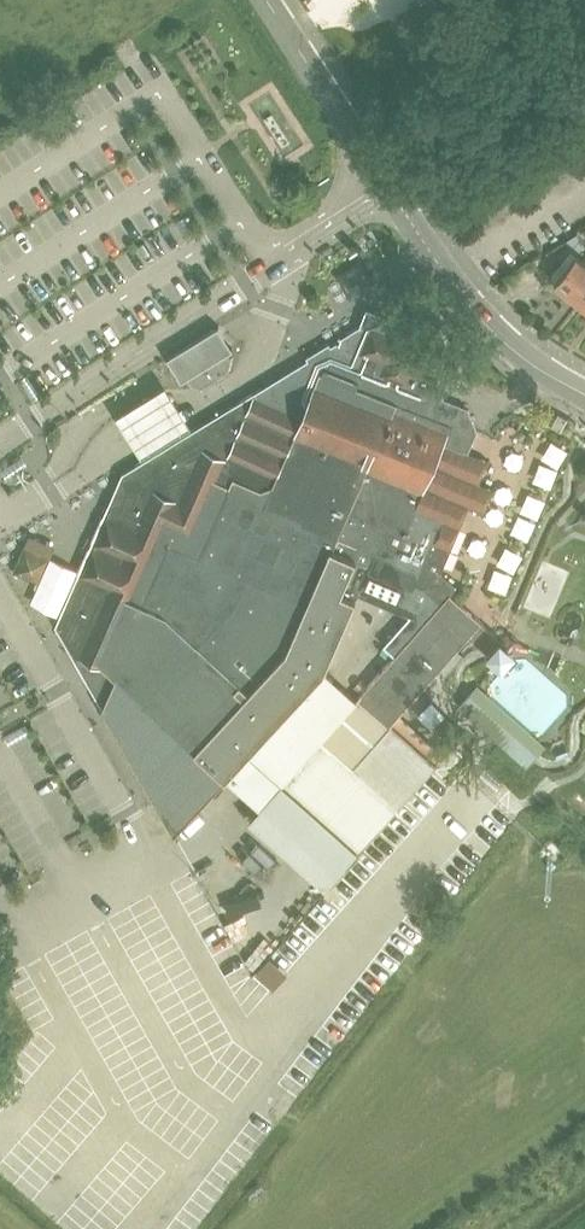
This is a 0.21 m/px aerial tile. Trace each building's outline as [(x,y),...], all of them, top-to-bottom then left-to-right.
[(440,28),(421,0),(393,19),(412,47),(440,28)] [(584,295),(584,261),(577,254),(555,281),(580,301),(584,295)] [(307,360),(256,391),(123,472),(105,512),(78,574),(56,625),(74,656),(126,748),(156,800),(175,833),(226,777),(227,776),(234,782),(260,804),(249,819),(327,888),(437,764),(391,723),(469,635),(496,659),(509,645),(482,621),(482,620),(450,592),(453,589),(456,585),(441,571),(469,503),(485,510),(494,489),(479,482),(488,460),(468,451),(477,430),(477,429),(468,407),(433,392),(437,382),(439,377),(449,355),(430,347),(435,335),(429,332),(419,328),(401,321),(396,334),(372,324),(369,330),(361,326),(362,323),(361,323),(360,325),(342,336),(340,335),(339,336),(342,337),(340,342),(337,341),(332,344),(330,341),(305,356),(307,360)] [(196,380),(207,382),(229,369),(232,358),(227,351),(233,348),(227,337),(219,325),(168,356),(176,369),(182,379),(192,373),(196,380)] [(163,376),(114,406),(116,409),(131,434),(140,449),(190,420),(181,406),(165,379),(163,376)] [(571,434),(577,422),(559,412),(553,424),(571,434)] [(25,546),(14,570),(39,581),(45,568),(50,556),(25,546)] [(559,615),(571,566),(544,560),(532,608),(559,615)] [(541,752),(473,691),(459,706),(528,767),(541,752)] [(454,760),(467,749),(456,736),(443,746),(454,760)] [(204,877),(216,895),(227,888),(215,870),(204,877)] [(321,915),(312,920),(311,918),(301,925),(315,947),(334,935),(321,915)] [(295,932),(270,957),(288,976),(314,951),(295,932)]
